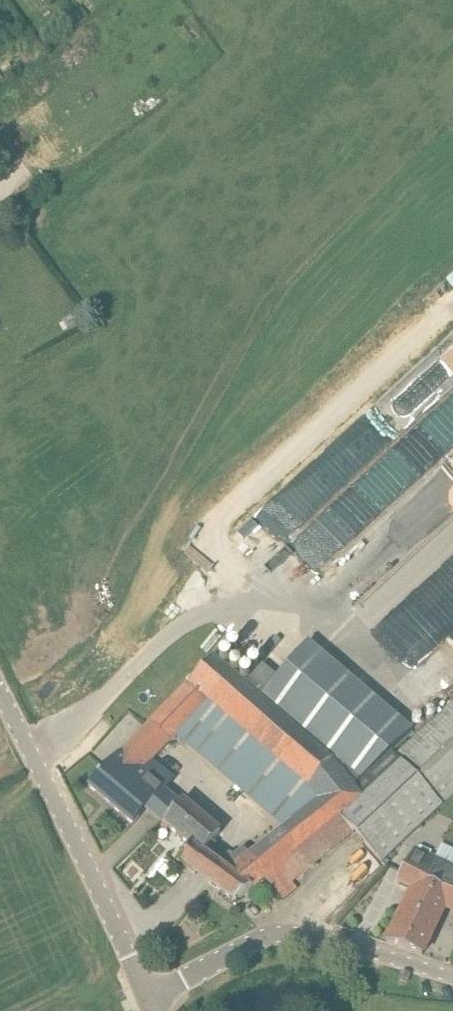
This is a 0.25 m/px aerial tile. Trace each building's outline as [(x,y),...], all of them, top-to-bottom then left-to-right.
[(292,539),(325,574),(317,581),(347,613),(452,516),(452,476),(439,461),(452,448),(452,392),(292,539)] [(452,656),(452,579),(449,575),(452,572),(452,566),(446,559),(388,615),(395,623),(387,630),(401,645),(407,639),(424,656),(439,642),(452,656)] [(111,745),(120,753),(119,753),(89,786),(133,824),(146,808),(164,823),(180,803),(154,780),(165,768),(155,759),(198,714),(209,702),(234,724),(216,747),(230,758),(253,738),(277,712),(261,698),(257,694),(249,687),(266,667),(231,637),(214,658),(212,657),(188,683),(133,739),(123,731),(111,745)] [(341,748),(322,731),(323,730),(271,685),(261,698),(277,712),(253,738),(230,758),(234,762),(229,769),(252,788),(247,794),(285,825),(248,854),(266,876),(265,877),(278,893),(353,831),(382,862),(404,841),(452,794),(452,700),(396,754),(401,761),(376,784),(344,745),(341,748)] [(180,803),(164,823),(191,845),(179,862),(196,874),(207,882),(219,865),(221,866),(222,865),(203,851),(221,831),(183,800),(180,803)] [(410,936),(434,886),(452,895),(452,866),(415,849),(397,883),(412,890),(393,927),(386,942),(404,948),(409,935),(410,936)] [(266,876),(248,854),(237,862),(229,856),(222,865),(221,866),(219,865),(207,882),(235,901),(265,877),(266,876)] [(297,889),(291,882),(278,893),(284,899),(297,889)] [(434,886),(410,936),(409,935),(404,948),(422,955),(424,949),(425,949),(444,907),(452,910),(452,895),(434,886)]
